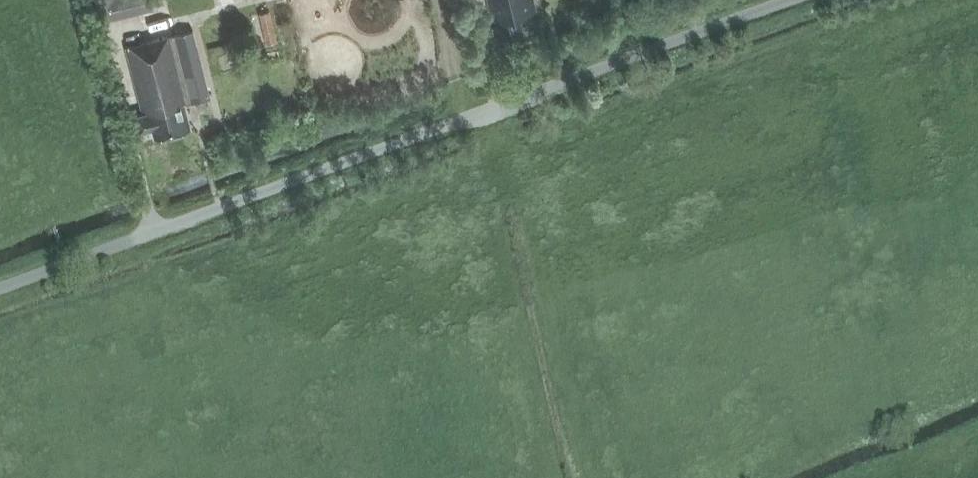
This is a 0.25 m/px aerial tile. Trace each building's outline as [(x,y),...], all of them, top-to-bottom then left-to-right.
[(164,3),(163,0),(94,0),(98,19),(164,3)] [(534,2),(533,0),(487,0),(490,12),(494,11),(499,35),(521,30),(518,15),(535,11),(534,2)] [(277,42),(269,11),(258,13),(266,45),(277,42)] [(176,36),(175,34),(129,46),(125,47),(141,113),(134,114),(138,132),(151,129),(153,136),(189,128),(183,103),(208,97),(192,32),(176,36)]
